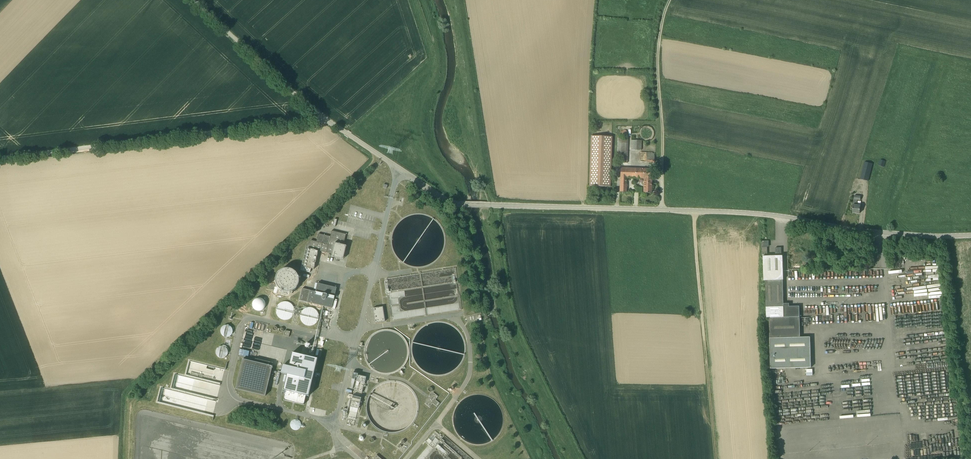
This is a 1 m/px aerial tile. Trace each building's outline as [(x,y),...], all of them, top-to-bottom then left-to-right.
[(622,138),(628,135),(625,130),(620,133),(622,138)] [(591,136),(589,186),(611,187),(612,137),(591,136)] [(627,164),(628,139),(618,138),(617,163),(627,164)] [(631,150),(641,151),(642,141),(632,141),(631,150)] [(654,163),(654,153),(646,153),(646,156),(646,163),(654,163)] [(860,179),(868,182),(873,164),(864,162),(860,179)] [(621,168),(619,193),(627,193),(627,178),(644,179),(644,193),(651,194),(652,179),(652,169),(621,168)] [(861,196),(859,196),(854,196),(853,205),(852,213),(860,213),(860,205),(857,205),(857,200),(860,201),(861,196)] [(344,260),(347,246),(343,245),(346,234),(338,232),(332,231),(331,233),(330,237),(318,234),(316,241),(311,240),(306,246),(301,270),(310,273),(311,268),(314,269),(319,251),(333,254),(332,257),(344,260)] [(816,240),(795,240),(795,248),(816,248),(816,240)] [(764,281),(765,281),(766,318),(769,318),(770,369),(811,368),(810,337),(800,337),(799,305),(789,306),(789,303),(783,303),(783,280),(783,255),(781,255),(781,248),(775,248),(776,255),(766,255),(766,246),(768,246),(768,241),(761,241),(762,260),(763,260),(764,281)] [(299,283),(300,281),(300,279),(300,276),(299,274),(298,272),(296,270),(294,268),(292,267),(289,267),(287,267),(284,267),(282,268),(280,270),(279,272),(277,274),(277,276),(276,279),(277,281),(277,283),(278,285),(280,287),(281,288),(283,289),(285,290),(287,290),(289,290),(291,290),(293,289),(295,288),(297,287),(298,285),(299,283)] [(315,291),(310,290),(302,288),(299,300),(332,308),(334,299),(335,296),(337,288),(317,283),(315,291)] [(260,297),(252,304),(260,312),(268,305),(260,297)] [(278,302),(278,319),(293,319),(293,302),(278,302)] [(303,306),(300,323),(317,325),(319,309),(303,306)] [(385,321),(383,307),(373,308),(375,323),(385,321)] [(222,325),(222,336),(232,336),(233,326),(222,325)] [(227,358),(229,348),(218,346),(216,357),(227,358)] [(318,359),(292,353),(289,366),(283,365),(281,373),(287,374),(283,390),(286,391),(284,400),(304,405),(306,396),(309,396),(318,359)] [(260,394),(265,396),(266,396),(270,375),(273,366),(272,366),(255,362),(243,359),(236,389),(260,394)] [(365,383),(366,377),(358,375),(356,381),(365,383)] [(432,392),(425,404),(431,407),(433,404),(438,406),(440,402),(436,400),(439,395),(432,392)] [(361,398),(353,396),(350,407),(359,409),(361,398)] [(291,429),(300,429),(301,420),(291,420),(291,429)] [(427,441),(430,443),(436,435),(433,433),(427,441)] [(860,453),(860,447),(846,449),(847,458),(858,458),(857,453),(860,453)]
